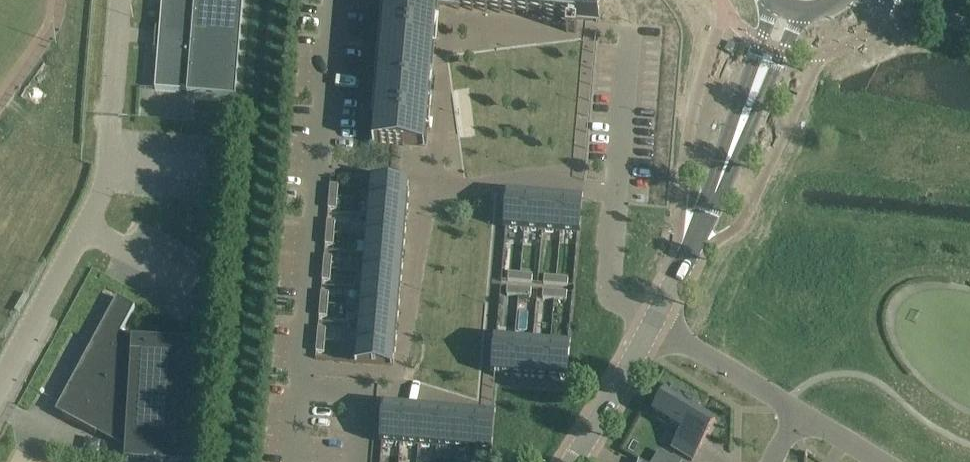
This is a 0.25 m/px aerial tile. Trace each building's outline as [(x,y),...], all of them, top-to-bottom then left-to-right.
[(155,89),(187,92),(187,94),(236,98),(244,0),(162,0),(155,89)] [(438,7),(598,21),(599,0),(376,0),(376,2),(385,3),(373,142),(426,146),(427,131),(421,130),(423,104),(429,104),(431,88),(425,88),(426,76),(431,77),(432,76),(438,7)] [(407,200),(409,184),(371,181),(369,197),(407,200)] [(329,197),(337,197),(338,185),(330,184),(329,197)] [(527,195),(508,193),(505,229),(524,230),(527,195)] [(524,230),(542,232),(545,196),(527,195),(524,230)] [(542,232),(560,233),(563,198),(545,196),(542,232)] [(328,209),(336,209),(337,197),(329,197),(328,209)] [(369,197),(368,215),(406,218),(407,200),(369,197)] [(560,233),(579,235),(582,199),(563,198),(560,233)] [(368,215),(366,233),(404,236),(406,218),(368,215)] [(326,232),(334,233),(335,221),(327,220),(326,232)] [(325,245),(333,245),(334,233),(326,232),(325,245)] [(366,233),(365,250),(403,254),(404,236),(366,233)] [(365,250),(363,268),(401,272),(403,254),(365,250)] [(323,268),(331,269),(332,257),(324,256),(323,268)] [(322,281),(330,281),(331,269),(323,268),(322,281)] [(363,268),(362,286),(400,290),(401,272),(363,268)] [(508,273),(508,281),(520,282),(521,274),(508,273)] [(521,274),(520,282),(532,283),(533,275),(521,274)] [(544,276),(544,284),(556,285),(556,277),(544,276)] [(556,277),(556,285),(568,286),(569,278),(556,277)] [(362,286),(360,304),(398,308),(400,290),(362,286)] [(507,287),(506,295),(519,297),(519,293),(519,288),(507,287)] [(519,293),(519,297),(531,298),(532,289),(519,288),(519,293)] [(543,290),(542,299),(555,300),(555,291),(543,290)] [(555,291),(555,300),(567,301),(567,292),(555,291)] [(320,304),(328,305),(329,293),(321,292),(320,304)] [(135,307),(118,297),(59,405),(69,410),(65,416),(63,415),(63,416),(97,435),(97,434),(95,433),(98,426),(126,442),(125,456),(195,460),(201,343),(132,339),(132,340),(121,334),(135,307)] [(319,316),(327,317),(328,305),(320,304),(319,316)] [(360,304),(359,322),(397,325),(398,308),(360,304)] [(359,322),(357,340),(395,343),(397,325),(359,322)] [(317,340),(325,341),(326,329),(318,328),(317,340)] [(515,340),(496,339),(493,374),(512,376),(515,340)] [(325,341),(317,340),(316,352),(324,353),(325,341)] [(357,340),(355,362),(393,366),(395,343),(357,340)] [(530,377),(533,342),(515,340),(512,376),(530,377)] [(548,379),(551,343),(533,342),(530,377),(548,379)] [(548,379),(567,381),(570,345),(551,343),(548,379)] [(670,386),(653,414),(682,432),(672,448),(692,461),(699,449),(716,421),(698,410),(701,405),(670,386)] [(404,407),(385,405),(382,443),(401,445),(404,407)] [(401,445),(418,446),(422,408),(404,407),(401,445)] [(418,446),(436,448),(440,410),(422,408),(418,446)] [(436,448),(454,449),(458,411),(440,410),(436,448)] [(454,449),(472,451),(476,413),(458,411),(454,449)] [(472,451),(491,453),(494,415),(476,413),(472,451)]
